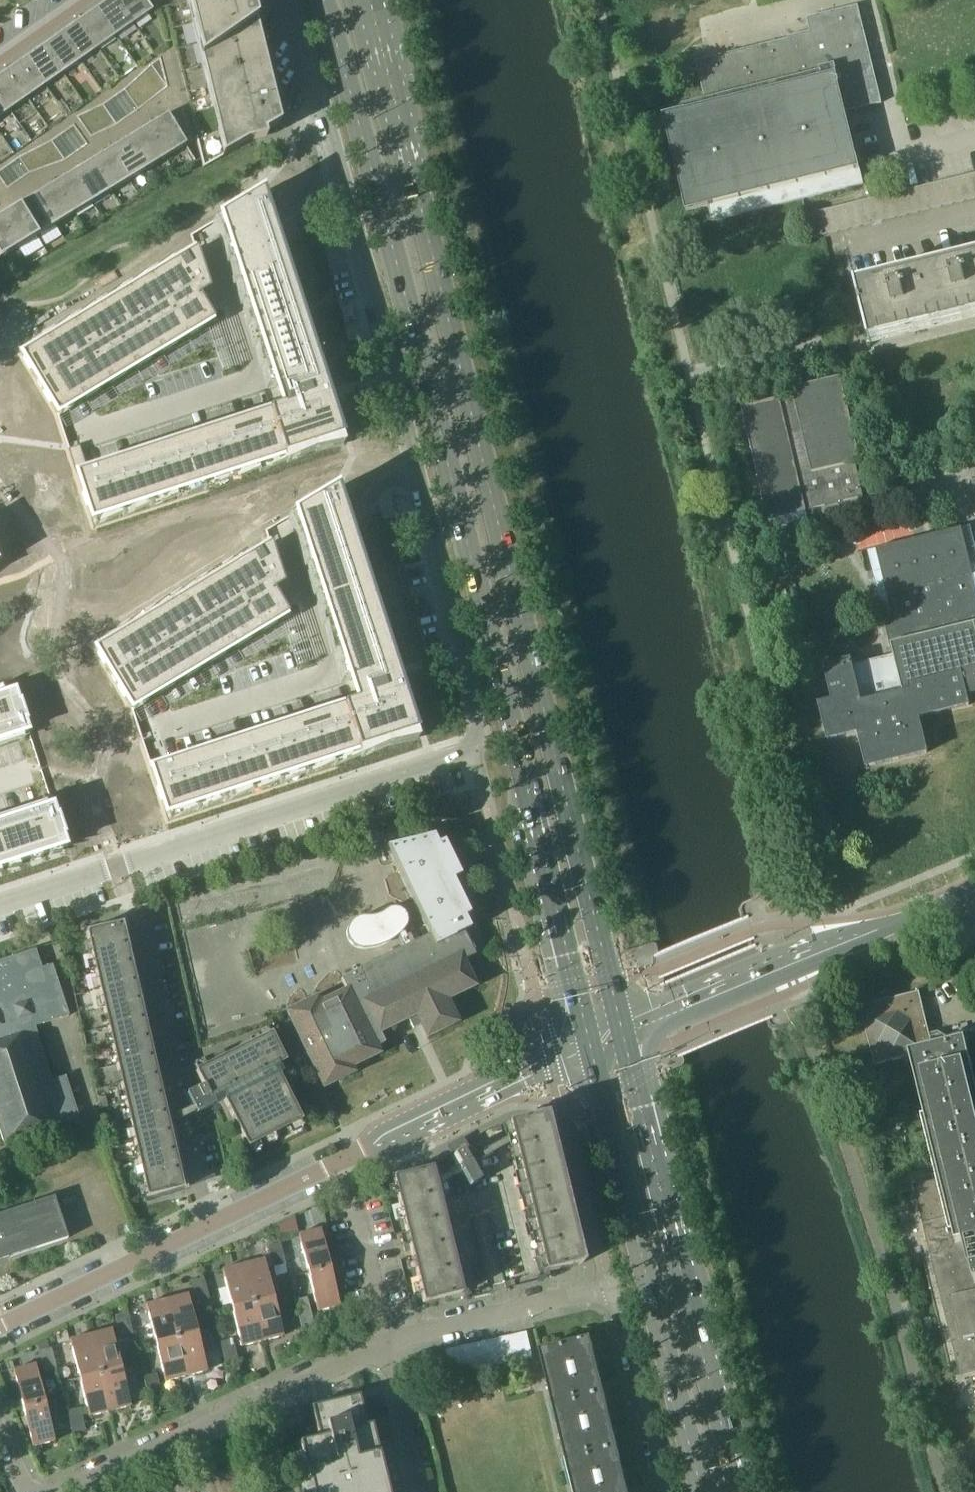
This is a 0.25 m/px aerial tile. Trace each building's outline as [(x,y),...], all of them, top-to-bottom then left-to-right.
[(96,10),(98,14),(115,38),(133,26),(116,1),(115,0),(110,0),(96,10)] [(116,1),(133,26),(152,13),(143,0),(115,0),(116,1)] [(220,116),(194,131),(201,159),(203,168),(246,143),(266,138),(264,133),(278,125),(280,124),(278,117),(249,0),(191,0),(220,116)] [(695,61),(706,105),(662,116),(686,212),(707,207),(711,222),(864,184),(846,112),(882,103),(858,5),(807,17),(810,31),(787,37),(788,39),(695,61)] [(79,22),(78,23),(97,50),(115,38),(98,14),(96,10),(79,22)] [(78,23),(60,35),(80,63),(97,50),(78,23)] [(60,35),(43,47),(62,75),(80,63),(60,35)] [(43,47),(25,60),(44,88),(62,75),(43,47)] [(25,60),(7,72),(27,100),(44,88),(25,60)] [(0,77),(0,100),(9,112),(27,100),(7,72),(0,77)] [(9,112),(0,100),(0,119),(9,112)] [(167,115),(147,127),(152,135),(166,158),(186,146),(172,123),(167,115)] [(147,127),(129,138),(134,146),(148,169),(166,158),(152,135),(147,127)] [(129,138),(110,150),(115,157),(129,180),(148,169),(134,146),(129,138)] [(110,150),(92,161),(97,169),(111,192),(129,180),(115,157),(110,150)] [(92,161),(74,172),(78,180),(92,203),(111,192),(97,169),(92,161)] [(74,172),(55,183),(60,191),(74,214),(92,203),(78,180),(74,172)] [(957,176),(963,199),(974,197),(969,174),(957,176)] [(946,179),(951,202),(963,199),(957,176),(946,179)] [(934,182),(940,205),(951,202),(946,179),(934,182)] [(923,185),(928,208),(940,205),(934,182),(923,185)] [(55,183),(37,195),(41,202),(55,225),(74,214),(60,191),(55,183)] [(911,187),(917,211),(928,208),(923,185),(911,187)] [(900,190),(905,213),(917,211),(911,187),(900,190)] [(888,193),(894,216),(905,213),(900,190),(888,193)] [(80,445),(68,449),(76,474),(91,519),(341,438),(327,398),(319,373),(314,375),(267,229),(261,213),(259,207),(264,205),(264,206),(265,206),(261,193),(219,218),(220,219),(222,226),(275,388),(290,383),(296,402),(309,398),(311,403),(89,475),(87,471),(88,471),(80,445)] [(888,193),(877,196),(882,219),(894,216),(888,193)] [(37,195),(18,206),(23,214),(37,237),(55,225),(41,202),(37,195)] [(882,219),(877,196),(865,199),(871,222),(882,219)] [(854,201),(859,224),(871,222),(865,199),(854,201)] [(842,204),(848,227),(859,224),(854,201),(842,204)] [(842,204),(831,207),(836,230),(848,227),(842,204)] [(18,206),(1,216),(6,224),(5,225),(19,248),(25,258),(43,247),(37,237),(23,214),(18,206)] [(836,230),(831,207),(818,210),(824,233),(836,230)] [(824,233),(818,210),(807,213),(812,235),(824,233)] [(19,248),(5,225),(6,224),(1,216),(0,215),(0,259),(19,248)] [(195,250),(21,355),(57,414),(58,414),(59,413),(214,320),(199,296),(209,290),(210,290),(196,249),(195,250)] [(919,272),(932,324),(974,313),(974,259),(919,272)] [(857,286),(856,286),(871,344),(872,344),(871,339),(932,324),(919,272),(858,287),(858,286),(857,286)] [(352,306),(341,309),(345,324),(356,321),(352,306)] [(857,463),(862,462),(842,377),(793,389),(794,394),(742,407),(771,529),(809,520),(807,510),(864,496),(857,463)] [(162,764),(151,768),(166,814),(333,759),(415,733),(402,692),(401,692),(393,668),(389,669),(341,524),(338,512),(336,509),(334,502),(338,501),(339,501),(335,489),(294,514),(296,521),(298,525),(348,681),(349,682),(349,683),(364,678),(370,697),(383,693),(385,697),(163,770),(162,766),(162,765),(162,764)] [(972,525),(877,549),(868,551),(884,616),(894,656),(896,656),(896,658),(854,668),(852,659),(826,666),(826,664),(823,665),(824,672),(827,671),(834,700),(820,703),(829,739),(859,732),(868,767),(927,752),(919,717),(970,704),(968,696),(974,694),(974,539),(972,525)] [(271,544),(95,649),(131,709),(134,707),(137,705),(142,702),(288,614),(286,611),(274,591),(284,585),(283,584),(284,584),(271,544)] [(29,731),(25,719),(26,719),(20,701),(19,701),(15,689),(0,694),(0,740),(29,731)] [(434,802),(439,817),(456,812),(451,797),(434,802)] [(66,846),(62,834),(64,834),(58,816),(56,816),(53,805),(0,822),(0,868),(66,846)] [(338,996),(337,995),(336,996),(337,997),(328,1001),(328,1000),(327,1000),(327,1001),(319,1005),(316,999),(314,999),(315,1000),(307,1005),(306,1004),(305,1004),(305,1005),(297,1009),(297,1008),(295,1009),(296,1010),(288,1014),(287,1013),(286,1013),(293,1028),(292,1028),(293,1030),(294,1029),(298,1037),(297,1038),(297,1039),(299,1038),(312,1065),(311,1065),(311,1066),(312,1066),(316,1074),(315,1075),(316,1076),(317,1075),(324,1090),(325,1089),(325,1088),(333,1084),(334,1085),(335,1084),(334,1083),(343,1079),(343,1080),(344,1080),(344,1079),(352,1074),(353,1076),(354,1075),(350,1068),(359,1064),(359,1065),(360,1065),(360,1064),(368,1059),(368,1061),(370,1060),(369,1059),(377,1055),(378,1056),(379,1055),(376,1048),(384,1044),(379,1034),(380,1034),(379,1032),(388,1028),(388,1029),(390,1029),(389,1028),(397,1023),(398,1025),(399,1024),(398,1023),(406,1019),(407,1020),(408,1019),(413,1029),(422,1025),(428,1037),(458,1023),(447,1000),(474,987),(461,961),(474,955),(462,932),(469,929),(463,917),(468,914),(451,880),(459,876),(442,841),(435,844),(431,836),(384,848),(427,936),(408,945),(401,932),(405,927),(406,922),(404,917),(402,913),(397,910),(393,909),(388,910),(383,913),(379,915),(375,917),(371,919),(366,919),(361,919),(356,920),(352,922),(348,926),(346,930),(344,935),(345,940),(347,944),(350,948),(355,951),(360,952),(365,951),(370,951),(374,950),(379,948),(383,946),(388,944),(392,941),(396,938),(402,949),(358,971),(358,972),(340,981),(346,992),(338,996)] [(183,1189),(122,924),(86,932),(147,1197),(183,1189)] [(5,1146),(13,1144),(14,1146),(23,1143),(24,1145),(40,1139),(40,1137),(48,1135),(48,1132),(80,1122),(65,1076),(53,1080),(35,1026),(69,1015),(52,965),(42,968),(35,949),(0,960),(0,1131),(5,1146)] [(861,1007),(875,1066),(911,1057),(942,1179),(917,1185),(921,1201),(927,1227),(957,1347),(963,1370),(974,1367),(974,1076),(967,1042),(949,1046),(947,1037),(939,1032),(930,1034),(928,1025),(920,992),(861,1007)] [(301,1121),(277,1074),(274,1067),(285,1061),(271,1034),(196,1071),(203,1086),(187,1094),(197,1113),(224,1100),(248,1147),(301,1121)] [(544,1273),(560,1269),(583,1263),(546,1115),(508,1124),(544,1273)] [(449,1150),(453,1157),(461,1173),(469,1187),(479,1182),(471,1167),(477,1164),(467,1148),(468,1148),(464,1141),(449,1150)] [(423,1302),(462,1293),(431,1168),(393,1178),(423,1302)] [(54,1196),(0,1214),(0,1260),(68,1238),(54,1196)] [(299,1234),(308,1273),(330,1267),(321,1229),(299,1234)] [(268,1246),(270,1256),(283,1253),(281,1242),(268,1246)] [(283,1253),(270,1256),(273,1267),(286,1264),(283,1253)] [(243,1264),(253,1303),(274,1297),(264,1259),(243,1264)] [(223,1269),(232,1308),(253,1303),(243,1264),(223,1269)] [(330,1267),(308,1273),(318,1311),(340,1305),(330,1267)] [(192,1281),(194,1291),(207,1288),(204,1277),(192,1281)] [(207,1288),(194,1291),(197,1302),(203,1300),(209,1299),(210,1298),(207,1288)] [(188,1294),(167,1299),(177,1338),(198,1332),(188,1294)] [(274,1297),(253,1303),(263,1341),(284,1336),(274,1297)] [(167,1299),(146,1304),(156,1343),(177,1338),(167,1299)] [(253,1303),(232,1308),(242,1346),(263,1341),(253,1303)] [(297,1306),(299,1317),(312,1314),(309,1303),(297,1306)] [(115,1315),(118,1326),(131,1323),(128,1312),(115,1315)] [(312,1314),(299,1317),(302,1327),(315,1324),(312,1314)] [(131,1323),(118,1326),(120,1337),(133,1333),(131,1323)] [(112,1329),(91,1334),(101,1373),(122,1367),(112,1329)] [(198,1332),(177,1338),(179,1347),(187,1376),(207,1371),(203,1354),(213,1351),(208,1330),(198,1332)] [(532,1356),(530,1347),(527,1331),(514,1334),(519,1358),(532,1356)] [(101,1373),(91,1334),(70,1339),(80,1378),(101,1373)] [(507,1361),(519,1358),(514,1334),(502,1336),(507,1361)] [(496,1364),(507,1361),(502,1336),(491,1339),(496,1364)] [(539,1345),(554,1404),(605,1391),(592,1336),(548,1346),(547,1343),(539,1345)] [(177,1338),(156,1343),(157,1347),(166,1381),(187,1376),(179,1347),(177,1338)] [(236,1349),(235,1347),(233,1338),(220,1341),(223,1352),(236,1349)] [(485,1366),(496,1364),(491,1339),(479,1341),(485,1366)] [(474,1368),(485,1366),(479,1341),(468,1344),(474,1368)] [(462,1371),(474,1368),(468,1344),(457,1346),(462,1371)] [(451,1373),(462,1371),(457,1346),(446,1349),(451,1373)] [(39,1351),(42,1361),(54,1358),(52,1347),(39,1351)] [(226,1362),(238,1359),(236,1349),(223,1352),(226,1362)] [(440,1376),(451,1373),(446,1349),(434,1351),(440,1376)] [(54,1358),(42,1361),(44,1372),(57,1368),(54,1358)] [(14,1370),(23,1408),(45,1403),(36,1364),(14,1370)] [(122,1367),(101,1373),(110,1411),(131,1406),(130,1402),(134,1400),(136,1387),(132,1369),(123,1371),(122,1367)] [(101,1373),(80,1378),(89,1416),(110,1411),(101,1373)] [(147,1387),(159,1384),(157,1373),(144,1377),(147,1387)] [(159,1384),(147,1387),(149,1398),(162,1394),(159,1384)] [(619,1446),(605,1391),(554,1404),(567,1459),(619,1446)] [(367,1425),(359,1394),(341,1399),(342,1401),(335,1403),(335,1400),(311,1406),(319,1437),(300,1441),(312,1491),(383,1491),(381,1485),(386,1483),(372,1424),(367,1425)] [(45,1403),(23,1408),(33,1446),(55,1441),(54,1437),(55,1436),(57,1409),(55,1400),(45,1403)] [(68,1412),(70,1422),(83,1419),(80,1408),(68,1412)] [(83,1419),(70,1422),(73,1433),(86,1429),(83,1419)] [(619,1446),(567,1459),(575,1491),(630,1491),(619,1446)]
